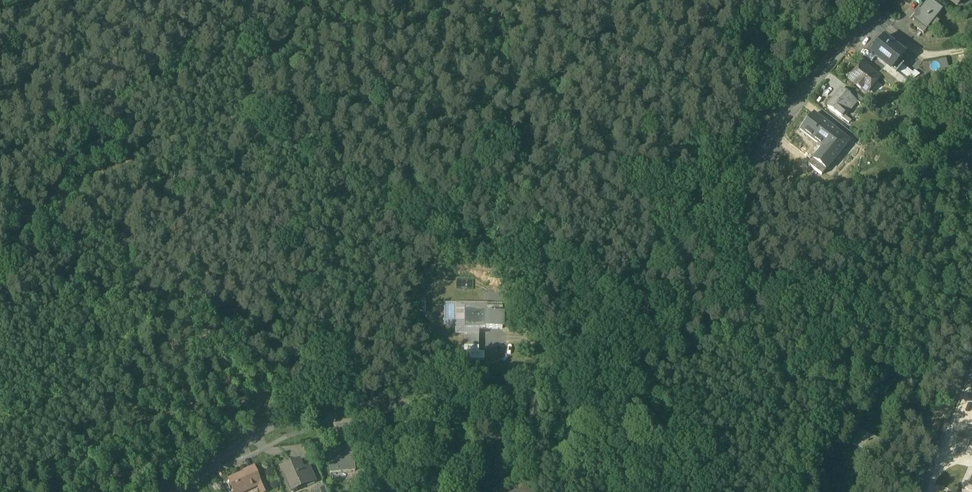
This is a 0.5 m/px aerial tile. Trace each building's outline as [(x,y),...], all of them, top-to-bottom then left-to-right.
[(928,1),(912,22),(925,32),(941,11),(928,1)] [(904,55),(883,38),(869,56),(895,76),(902,67),(898,63),(904,55)] [(861,66),(848,82),(864,96),(865,94),(866,95),(869,94),(872,91),(871,88),(877,80),(877,79),(876,78),(861,66)] [(894,83),(881,73),(876,78),(877,79),(877,80),(889,89),(894,83)] [(840,92),(826,109),(843,122),(845,120),(843,118),(854,103),(846,97),(840,92)] [(863,103),(850,92),(846,97),(854,103),(859,107),(863,103)] [(849,145),(813,116),(800,133),(822,150),(812,163),(825,174),(849,145)] [(825,174),(812,163),(808,168),(821,179),(825,174)] [(473,292),(473,282),(457,282),(457,291),(473,292)] [(465,311),(464,333),(502,334),(503,312),(465,311)] [(478,340),(464,340),(464,351),(478,351),(478,340)] [(877,417),(869,414),(866,423),(874,426),(877,417)] [(971,441),(960,437),(958,446),(968,449),(971,441)] [(358,449),(345,451),(345,458),(329,459),(329,467),(332,467),(332,473),(340,473),(340,475),(354,474),(353,458),(359,457),(358,449)] [(288,471),(287,470),(284,471),(284,475),(291,491),(296,491),(306,488),(307,489),(314,487),(308,472),(302,475),(299,466),(288,471)] [(229,481),(233,491),(243,491),(255,487),(255,488),(257,489),(258,488),(259,491),(269,491),(263,479),(259,481),(253,469),(247,472),(247,473),(229,481)]
